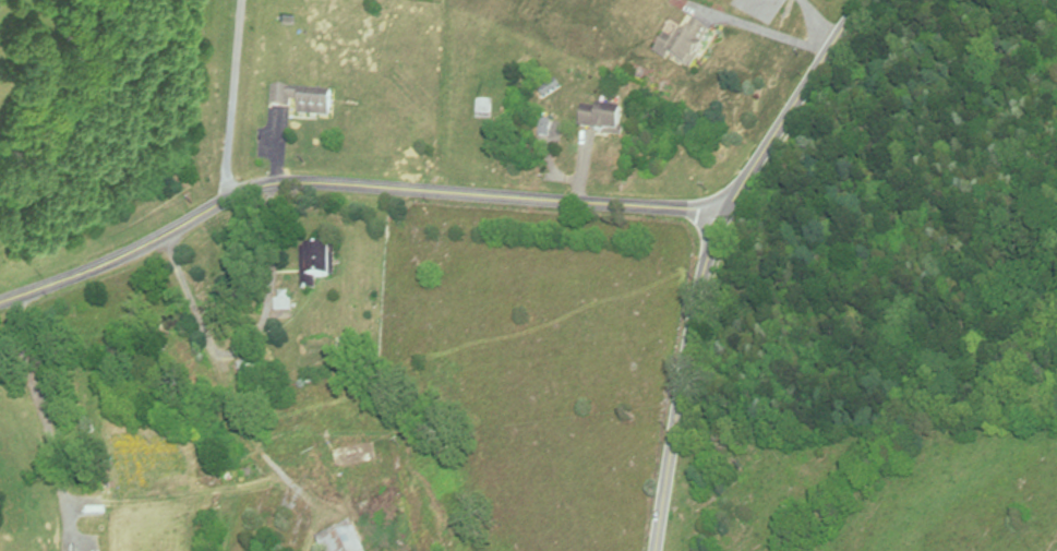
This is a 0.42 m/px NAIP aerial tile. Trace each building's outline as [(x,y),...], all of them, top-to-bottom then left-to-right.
[(644,51),(680,69),(700,30),(678,18),(667,39),(654,32),(644,51)] [(289,115),(325,116),(326,90),(266,87),(265,109),(289,110),(289,115)] [(614,131),(614,106),(570,106),(570,130),(614,131)] [(296,288),(309,288),(309,277),(322,277),(322,245),(296,245),(296,288)] [(285,311),(285,291),(269,291),(269,311),(285,311)] [(366,443),(330,449),(333,467),(369,461),(366,443)] [(345,524),(309,537),(314,550),(355,550),(345,524)]
